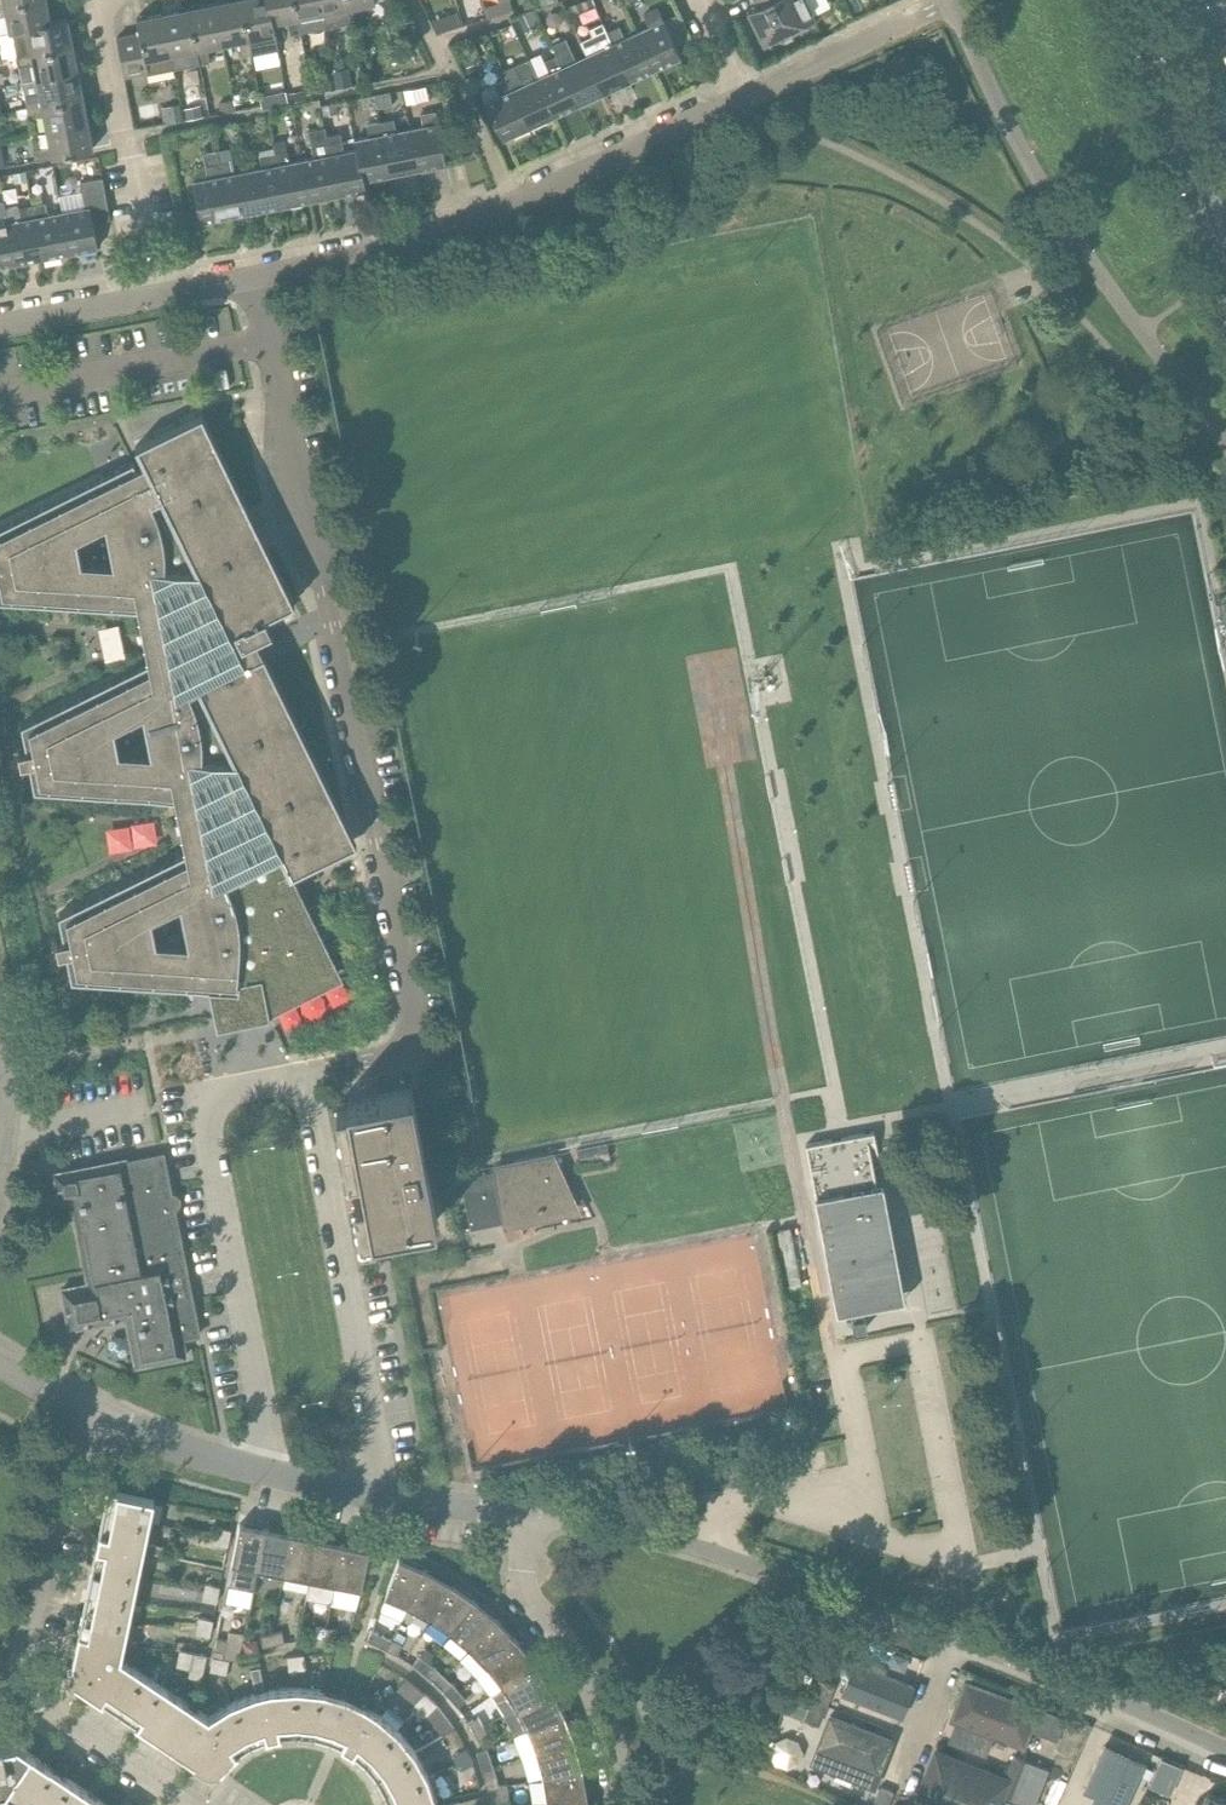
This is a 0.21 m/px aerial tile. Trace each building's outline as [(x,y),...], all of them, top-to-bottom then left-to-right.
[(68,19),(50,22),(46,0),(42,0),(0,8),(0,18),(6,17),(9,34),(27,30),(68,22),(68,19)] [(42,0),(0,0),(0,8),(42,0)] [(251,55),(240,0),(235,0),(214,4),(222,46),(239,43),(242,57),(251,55)] [(251,55),(262,53),(259,39),(276,35),(274,24),(271,9),(268,9),(266,0),(240,0),(251,55)] [(300,34),(293,0),(266,0),(268,9),(271,9),(274,24),(287,21),(290,35),(300,34)] [(324,14),(321,0),(293,0),(300,34),(311,31),(308,17),(324,14)] [(351,23),(347,0),(321,0),(324,14),(339,11),(342,25),(351,23)] [(359,6),(376,3),(375,0),(347,0),(351,23),(362,21),(359,6)] [(570,18),(595,6),(592,0),(566,9),(570,18)] [(756,7),(747,11),(764,44),(779,37),(782,39),(786,40),(793,36),(791,33),(815,21),(805,0),(752,0),(756,7)] [(207,49),(222,46),(214,4),(189,9),(200,65),(210,63),(207,49)] [(190,67),(200,65),(189,9),(163,14),(172,56),(187,53),(190,67)] [(638,32),(655,71),(681,59),(663,20),(658,9),(644,16),(650,27),(638,32)] [(156,59),(172,56),(163,14),(137,19),(148,75),(158,73),(156,59)] [(17,56),(73,45),(68,22),(27,30),(29,44),(15,47),(17,56)] [(630,82),(655,71),(638,32),(625,38),(620,27),(607,33),(630,82)] [(605,94),(630,82),(607,33),(595,39),(600,49),(587,55),(605,94)] [(37,80),(78,72),(73,45),(17,56),(19,66),(33,64),(37,80)] [(580,105),(605,94),(587,55),(575,61),(569,50),(557,56),(580,105)] [(555,117),(580,105),(557,56),(545,61),(550,73),(537,79),(555,117)] [(27,108),(83,97),(78,72),(37,80),(40,96),(18,100),(20,109),(27,108)] [(530,128),(555,117),(537,79),(525,84),(520,74),(507,79),(530,128)] [(504,141),(530,128),(507,79),(495,85),(500,97),(487,103),(504,141)] [(47,132),(88,124),(83,97),(27,108),(29,118),(43,116),(47,132)] [(409,130),(417,170),(446,165),(436,112),(421,115),(424,127),(409,130)] [(392,176),(417,170),(409,130),(396,132),(394,120),(381,123),(392,176)] [(364,181),(392,176),(381,123),(368,126),(370,137),(354,141),(356,150),(365,191),(366,191),(364,181)] [(36,150),(38,161),(93,150),(88,124),(47,132),(50,147),(36,150)] [(339,196),(365,191),(356,150),(344,152),(341,141),(328,143),(339,196)] [(311,202),(339,196),(328,143),(314,146),(317,157),(303,160),(311,202)] [(230,218),(258,212),(250,171),(235,174),(230,149),(217,151),(230,218)] [(258,212),(284,207),(273,153),(271,154),(270,149),(259,151),(263,168),(250,171),(258,212)] [(201,224),(230,218),(217,151),(204,153),(210,180),(193,183),(201,224)] [(284,207),(311,202),(303,160),(289,163),(287,151),(273,153),(284,207)] [(70,254),(98,249),(94,223),(111,220),(103,178),(81,183),(83,196),(73,198),(76,210),(62,213),(70,254)] [(43,259),(70,254),(62,213),(48,215),(46,204),(32,206),(43,259)] [(15,265),(43,259),(32,206),(19,208),(22,220),(7,223),(15,265)] [(15,265),(7,223),(0,224),(0,267),(15,265)] [(132,463),(0,528),(0,602),(139,611),(149,663),(22,726),(27,752),(19,754),(21,767),(30,765),(35,791),(176,801),(186,853),(59,916),(64,942),(56,944),(59,956),(67,955),(72,981),(213,991),(218,1019),(243,1014),(239,996),(255,993),(262,1009),(340,971),(293,875),(357,844),(257,640),(273,632),(266,618),(295,604),(202,414),(136,447),(144,465),(137,468),(134,462),(132,463)] [(158,818),(109,825),(112,850),(161,843),(158,818)] [(286,1024),(330,1008),(324,989),(279,1005),(286,1024)] [(437,1221),(430,1183),(412,1089),(348,1101),(348,1104),(337,1106),(349,1173),(361,1171),(365,1195),(354,1198),(361,1233),(372,1231),(373,1234),(437,1221)] [(867,1134),(806,1146),(838,1314),(850,1311),(854,1331),(868,1328),(863,1309),(899,1301),(867,1134)] [(580,1165),(610,1159),(607,1144),(577,1150),(580,1165)] [(471,1230),(495,1225),(505,1223),(503,1215),(513,1213),(517,1222),(573,1195),(553,1154),(515,1161),(516,1168),(461,1178),(471,1230)] [(200,1335),(187,1270),(163,1155),(126,1162),(125,1160),(55,1174),(60,1201),(72,1198),(89,1284),(63,1289),(70,1329),(127,1317),(136,1366),(186,1356),(183,1339),(200,1335)] [(141,1563),(144,1551),(163,1555),(165,1547),(145,1543),(146,1542),(150,1521),(154,1500),(109,1491),(104,1511),(100,1532),(95,1554),(91,1576),(86,1599),(81,1621),(76,1648),(72,1668),(72,1678),(73,1683),(102,1702),(135,1724),(197,1765),(197,1764),(196,1763),(201,1756),(223,1770),(237,1755),(252,1745),(257,1744),(269,1739),(278,1736),(297,1735),(316,1737),(324,1691),(298,1688),(273,1690),(268,1691),(265,1692),(260,1668),(251,1669),(256,1694),(240,1700),(231,1704),(210,1718),(209,1718),(161,1685),(128,1663),(121,1658),(127,1631),(132,1608),(136,1586),(141,1563)] [(232,1564),(258,1570),(266,1530),(240,1525),(232,1564)] [(215,1535),(232,1538),(233,1530),(217,1527),(215,1535)] [(258,1570),(284,1575),(292,1535),(266,1530),(258,1570)] [(232,1538),(215,1535),(214,1544),(231,1547),(232,1538)] [(284,1575),(309,1580),(317,1540),(292,1535),(284,1575)] [(309,1580),(335,1585),(343,1545),(317,1540),(309,1580)] [(343,1545),(335,1585),(362,1590),(369,1550),(343,1545)] [(385,1597),(409,1607),(427,1571),(399,1559),(385,1597)] [(409,1607),(431,1619),(452,1585),(427,1571),(409,1607)] [(204,1593),(219,1596),(221,1587),(206,1585),(204,1593)] [(431,1619),(451,1633),(475,1601),(452,1585),(431,1619)] [(203,1601),(218,1603),(219,1596),(204,1593),(203,1601)] [(451,1633),(471,1650),(498,1620),(475,1601),(451,1633)] [(199,1625),(212,1629),(215,1621),(201,1617),(199,1625)] [(471,1650),(488,1668),(518,1641),(498,1620),(471,1650)] [(197,1634),(211,1637),(212,1629),(199,1625),(197,1634)] [(315,1639),(326,1639),(327,1628),(316,1628),(315,1639)] [(326,1639),(337,1640),(338,1629),(327,1628),(326,1639)] [(274,1645),(284,1643),(282,1632),(272,1634),(274,1645)] [(263,1647),(274,1645),(272,1634),(261,1636),(263,1647)] [(378,1646),(387,1650),(392,1641),(383,1636),(378,1646)] [(215,1650),(226,1653),(228,1642),(217,1640),(215,1650)] [(387,1650),(397,1655),(402,1645),(392,1641),(387,1650)] [(488,1668),(502,1687),(536,1664),(518,1641),(488,1668)] [(759,1661),(772,1665),(778,1649),(765,1644),(759,1661)] [(181,1659),(193,1661),(194,1653),(182,1651),(181,1659)] [(207,1655),(194,1653),(193,1661),(191,1669),(190,1677),(203,1679),(207,1655)] [(296,1655),(298,1670),(307,1669),(304,1654),(296,1655)] [(290,1671),(298,1670),(296,1655),(287,1657),(290,1671)] [(413,1665),(421,1672),(428,1663),(420,1656),(413,1665)] [(219,1673),(222,1658),(213,1657),(211,1672),(219,1673)] [(219,1673),(227,1674),(230,1660),(222,1658),(219,1673)] [(193,1661),(181,1659),(179,1667),(191,1669),(193,1661)] [(421,1672),(430,1678),(437,1670),(428,1663),(421,1672)] [(516,1708),(551,1689),(536,1664),(502,1687),(493,1693),(506,1714),(516,1708)] [(812,1700),(828,1707),(836,1687),(820,1680),(812,1700)] [(451,1699),(459,1692),(452,1684),(444,1691),(451,1699)] [(836,1708),(893,1730),(901,1708),(839,1684),(831,1705),(836,1708)] [(1016,1751),(1033,1714),(962,1687),(947,1724),(1016,1751)] [(527,1731),(565,1715),(551,1689),(516,1708),(527,1731)] [(344,1696),(324,1691),(316,1737),(330,1740),(341,1746),(364,1705),(347,1697),(344,1696)] [(458,1708),(466,1700),(459,1692),(451,1699),(458,1708)] [(422,1709),(431,1699),(425,1693),(416,1704),(422,1709)] [(795,1694),(787,1715),(804,1721),(812,1700),(795,1694)] [(428,1715),(437,1704),(431,1699),(422,1709),(428,1715)] [(828,1707),(812,1700),(804,1721),(819,1728),(828,1707)] [(425,1772),(423,1767),(411,1747),(399,1731),(390,1724),(379,1714),(364,1705),(341,1746),(351,1752),(359,1759),(365,1764),(372,1773),(376,1778),(383,1789),(385,1794),(388,1804),(436,1804),(433,1791),(425,1772)] [(826,1711),(811,1751),(877,1777),(893,1737),(826,1711)] [(536,1754),(575,1742),(565,1715),(527,1731),(536,1754)] [(474,1732),(484,1727),(478,1717),(469,1723),(474,1732)] [(479,1742),(489,1736),(484,1727),(474,1732),(479,1742)] [(543,1778),(582,1770),(575,1742),(536,1754),(543,1778)] [(1149,1763),(1101,1744),(1081,1791),(1075,1804),(1130,1804),(1149,1763)] [(6,1794),(31,1755),(16,1745),(0,1748),(0,1795),(6,1794)] [(458,1763),(471,1756),(467,1749),(454,1755),(458,1763)] [(1002,1778),(938,1751),(918,1800),(931,1804),(991,1804),(1002,1778)] [(22,1804),(26,1804),(51,1768),(31,1755),(6,1794),(22,1804)] [(461,1770),(474,1764),(471,1756),(458,1763),(461,1770)] [(1040,1790),(1048,1770),(1029,1763),(1014,1756),(1005,1777),(1040,1790)] [(483,1771),(493,1768),(490,1758),(479,1761),(483,1771)] [(1168,1791),(1178,1767),(1161,1759),(1150,1783),(1168,1791)] [(70,1781),(51,1768),(26,1804),(54,1804),(70,1781)] [(486,1782),(497,1778),(493,1768),(483,1771),(486,1782)] [(547,1803),(587,1799),(582,1770),(543,1778),(547,1803)] [(1040,1790),(1005,1777),(998,1797),(1013,1803),(1018,1804),(1034,1804),(1040,1790)] [(89,1794),(70,1781),(54,1804),(82,1804),(89,1794)] [(894,1793),(880,1788),(873,1804),(890,1804),(894,1793)] [(1208,1793),(1203,1804),(1225,1804),(1225,1801),(1208,1793)] [(89,1794),(82,1804),(106,1804),(89,1794)] [(509,1796),(498,1798),(498,1804),(510,1804),(509,1796)]
